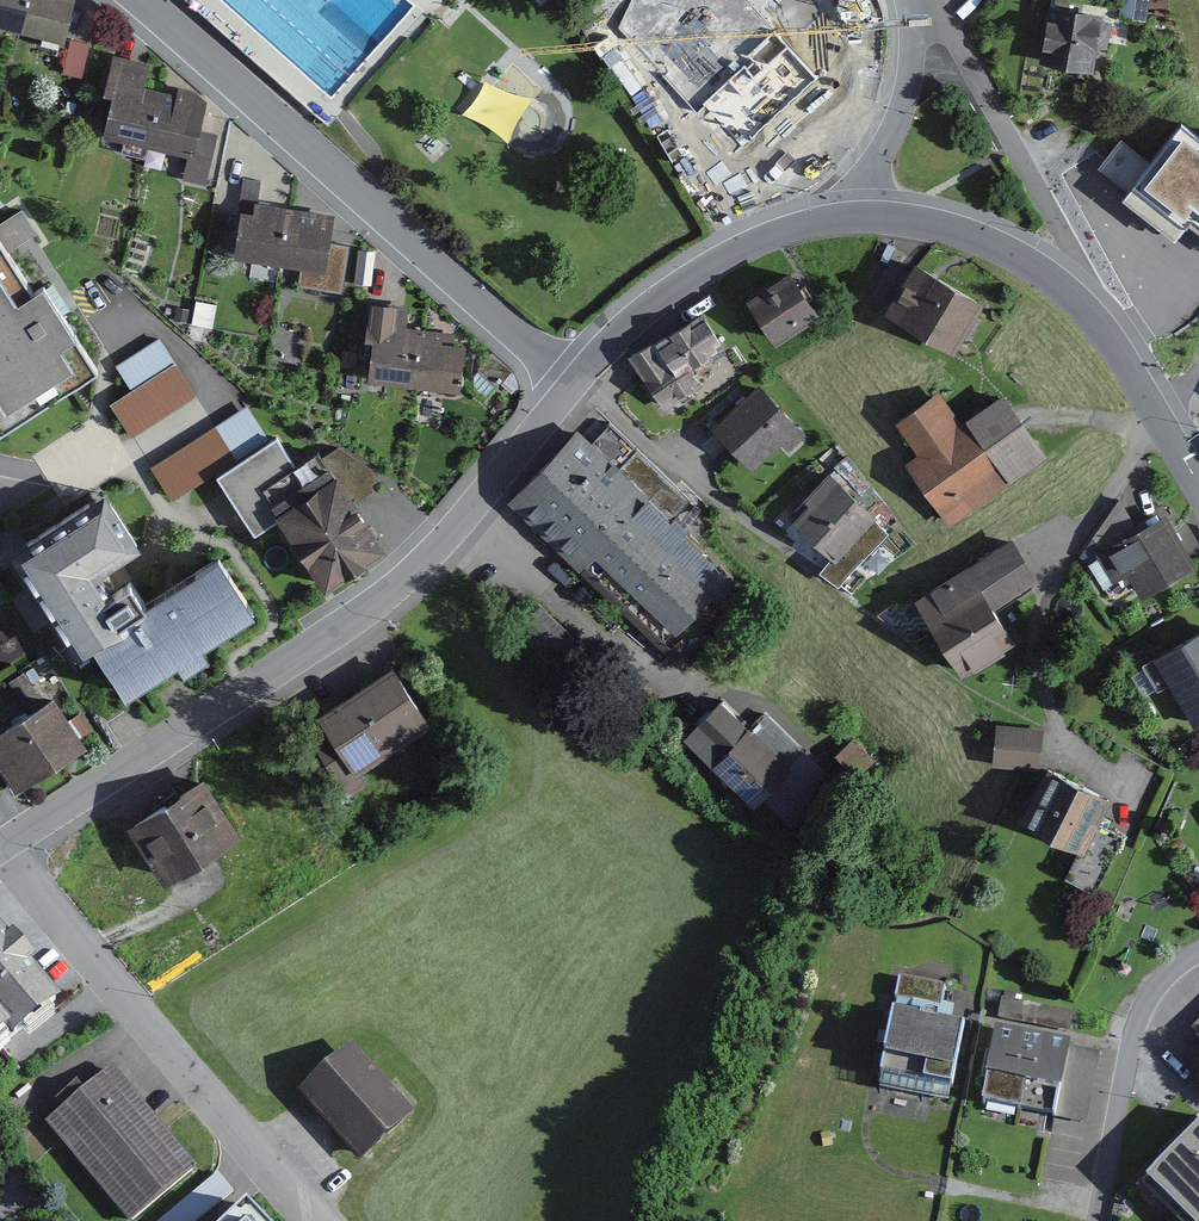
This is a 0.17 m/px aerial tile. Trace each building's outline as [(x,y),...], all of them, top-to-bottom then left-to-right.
[(63,47),(71,8),(48,3),(49,0),(0,0),(0,33),(63,47)] [(588,16),(635,71),(648,60),(670,88),(711,48),(685,23),(692,14),(674,0),(604,0),(588,16)] [(1102,14),(1046,6),(1038,64),(1094,72),(1102,14)] [(817,55),(774,37),(740,116),(752,121),(738,153),(769,166),(817,55)] [(83,79),(87,46),(69,44),(65,77),(83,79)] [(147,64),(107,57),(92,142),(184,157),(179,182),(209,187),(218,136),(194,132),(201,88),(145,79),(147,64)] [(1124,199),(1176,238),(1189,221),(1198,229),(1198,134),(1182,122),(1124,199)] [(332,213),(239,202),(231,262),(324,274),(332,213)] [(105,373),(41,279),(29,286),(0,243),(0,443),(105,373)] [(983,308),(908,269),(883,316),(958,356),(983,308)] [(786,277),(742,307),(770,349),(815,320),(786,277)] [(409,312),(364,308),(357,386),(461,395),(465,348),(439,346),(440,331),(408,328),(409,312)] [(703,313),(628,355),(663,415),(701,394),(687,371),(724,350),(703,313)] [(195,397),(173,362),(108,403),(130,437),(195,397)] [(758,384),(709,431),(750,474),(781,445),(790,454),(808,436),(758,384)] [(939,395),(895,424),(917,456),(905,464),(948,528),(1046,462),(1001,395),(958,424),(939,395)] [(576,430),(507,501),(679,667),(747,597),(669,523),(688,503),(607,425),(590,443),(576,430)] [(235,460),(214,426),(150,466),(172,500),(235,460)] [(277,445),(219,480),(254,536),(275,523),(319,594),(386,554),(323,450),(292,469),(277,445)] [(893,535),(823,476),(798,503),(805,513),(790,526),(828,557),(816,573),(842,589),(893,535)] [(98,496),(4,554),(70,661),(90,649),(119,697),(246,619),(210,562),(140,604),(127,582),(100,599),(87,577),(131,550),(98,496)] [(1090,555),(1113,596),(1134,585),(1141,598),(1198,566),(1198,564),(1170,511),(1090,555)] [(1012,540),(911,601),(958,679),(1014,646),(991,608),(1037,581),(1012,540)] [(539,606),(514,631),(558,673),(582,648),(539,606)] [(1146,667),(1191,736),(1198,731),(1198,633),(1146,667)] [(391,667),(314,719),(354,778),(431,726),(391,667)] [(0,729),(0,783),(7,795),(83,749),(52,698),(0,729)] [(718,706),(681,745),(753,812),(764,800),(797,830),(840,785),(764,712),(745,732),(718,706)] [(1041,729),(994,725),(990,766),(1037,771),(1041,729)] [(1105,798),(1044,769),(1018,823),(1079,852),(1105,798)] [(200,783),(114,836),(148,890),(234,837),(200,783)] [(1103,861),(1084,854),(1078,870),(1098,877),(1103,861)] [(52,999),(0,940),(0,1045),(52,999)] [(943,991),(890,982),(872,1086),(948,1099),(959,1031),(937,1028),(943,991)] [(1079,1015),(995,999),(979,1085),(1063,1101),(1079,1015)] [(351,1048),(298,1099),(360,1162),(413,1111),(351,1048)] [(45,1126),(125,1220),(135,1220),(197,1169),(113,1069),(45,1126)] [(1146,1184),(1184,1220),(1198,1220),(1198,1130),(1146,1184)] [(250,1205),(233,1220),(265,1220),(250,1205)]
